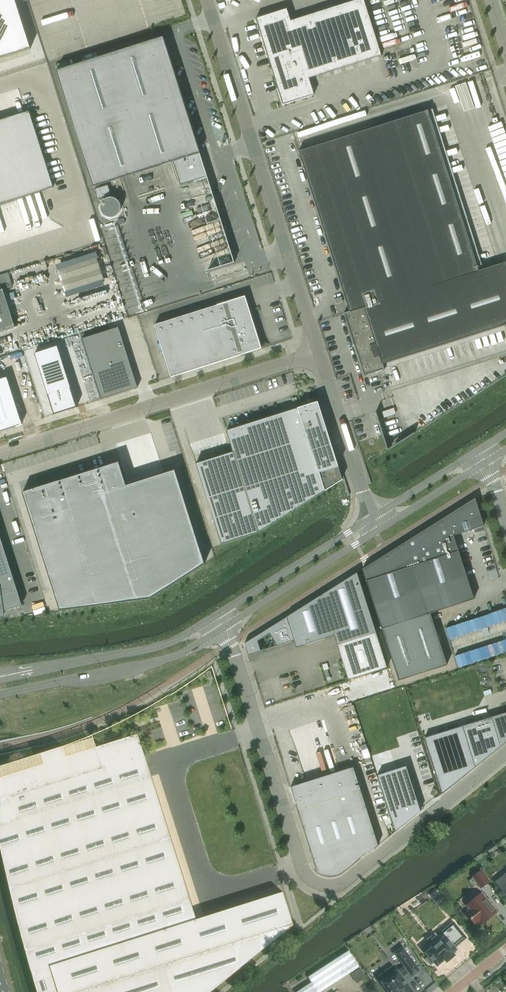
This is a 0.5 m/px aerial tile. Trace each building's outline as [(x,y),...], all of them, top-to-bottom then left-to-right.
[(30,49),(19,14),(14,0),(0,0),(0,58),(30,49)] [(255,19),(281,100),(312,91),(308,78),(381,55),(363,0),(356,0),(290,21),(286,9),(255,19)] [(163,37),(56,71),(93,187),(173,162),(180,185),(206,177),(207,177),(163,37)] [(377,372),(384,370),(382,364),(505,325),(505,266),(505,262),(478,271),(427,110),(298,151),(349,311),(343,313),(354,346),(363,376),(377,372)] [(53,188),(29,111),(0,120),(0,204),(53,188)] [(107,186),(94,190),(97,199),(110,195),(107,186)] [(100,207),(100,208),(100,209),(100,210),(101,211),(101,212),(101,213),(102,214),(103,215),(104,216),(105,216),(105,217),(106,217),(107,217),(107,218),(108,218),(109,218),(110,218),(111,218),(112,218),(113,218),(114,217),(115,217),(116,216),(117,215),(118,215),(118,214),(119,213),(119,212),(120,212),(120,211),(120,210),(120,209),(120,208),(120,207),(120,206),(120,205),(120,204),(119,204),(119,203),(119,202),(118,202),(118,201),(117,201),(117,200),(116,200),(115,199),(114,199),(113,198),(112,198),(111,198),(110,198),(109,198),(108,198),(107,198),(106,199),(105,199),(105,200),(104,200),(103,201),(102,202),(101,203),(101,204),(101,205),(100,206),(100,207)] [(0,290),(0,331),(14,327),(8,307),(2,289),(0,290)] [(244,296),(225,302),(154,325),(170,377),(261,348),(249,310),(244,296)] [(118,327),(81,339),(100,400),(137,388),(118,327)] [(57,346),(34,353),(53,414),(76,407),(57,346)] [(232,453),(195,463),(221,545),(257,533),(342,481),(317,403),(225,431),(232,453)] [(58,481),(22,492),(59,610),(149,598),(204,564),(174,470),(126,485),(118,462),(117,462),(118,465),(115,466),(115,464),(109,466),(110,467),(58,481)] [(474,498),(362,569),(398,680),(446,665),(430,613),(474,599),(453,536),(483,526),(474,498)] [(2,612),(2,614),(4,614),(3,610),(21,605),(0,539),(0,613),(2,612)] [(356,572),(244,643),(248,655),(260,651),(257,640),(269,633),(277,646),(294,640),(296,648),(333,636),(337,645),(348,680),(387,668),(376,633),(356,572)] [(463,633),(505,621),(505,608),(446,625),(452,645),(465,641),(463,633)] [(455,653),(458,665),(505,652),(505,639),(455,653)] [(500,746),(505,741),(505,712),(491,717),(425,737),(442,791),(500,746)] [(17,919),(39,991),(211,991),(294,925),(283,892),(197,920),(138,734),(66,757),(63,748),(63,747),(41,754),(42,755),(45,764),(0,778),(0,842),(17,919)] [(405,765),(377,774),(395,831),(420,811),(405,765)] [(353,767),(289,787),(316,873),(318,874),(319,874),(320,875),(321,875),(322,876),(323,876),(324,876),(325,876),(326,877),(327,877),(328,877),(329,877),(330,877),(331,877),(332,877),(333,877),(334,877),(336,877),(337,876),(338,876),(339,876),(340,875),(341,875),(342,874),(343,874),(343,873),(344,873),(373,849),(378,846),(353,767)] [(474,877),(482,887),(489,882),(482,871),(474,877)] [(505,894),(505,874),(496,882),(505,894)] [(265,890),(211,906),(213,912),(267,896),(265,890)] [(496,913),(481,895),(468,905),(472,910),(467,914),(476,924),(480,920),(483,923),(496,913)] [(430,956),(426,959),(431,965),(435,962),(437,966),(445,959),(448,962),(455,956),(453,953),(457,950),(455,948),(460,943),(458,941),(465,936),(456,926),(450,931),(447,928),(437,936),(435,934),(428,939),(434,947),(427,953),(430,956)] [(410,973),(412,977),(421,971),(403,947),(395,953),(405,966),(399,970),(398,969),(381,982),(389,991),(415,991),(404,977),(410,973)] [(360,967),(349,951),(308,977),(312,983),(297,991),(322,991),(360,967)] [(357,983),(366,977),(361,969),(352,975),(357,983)]
